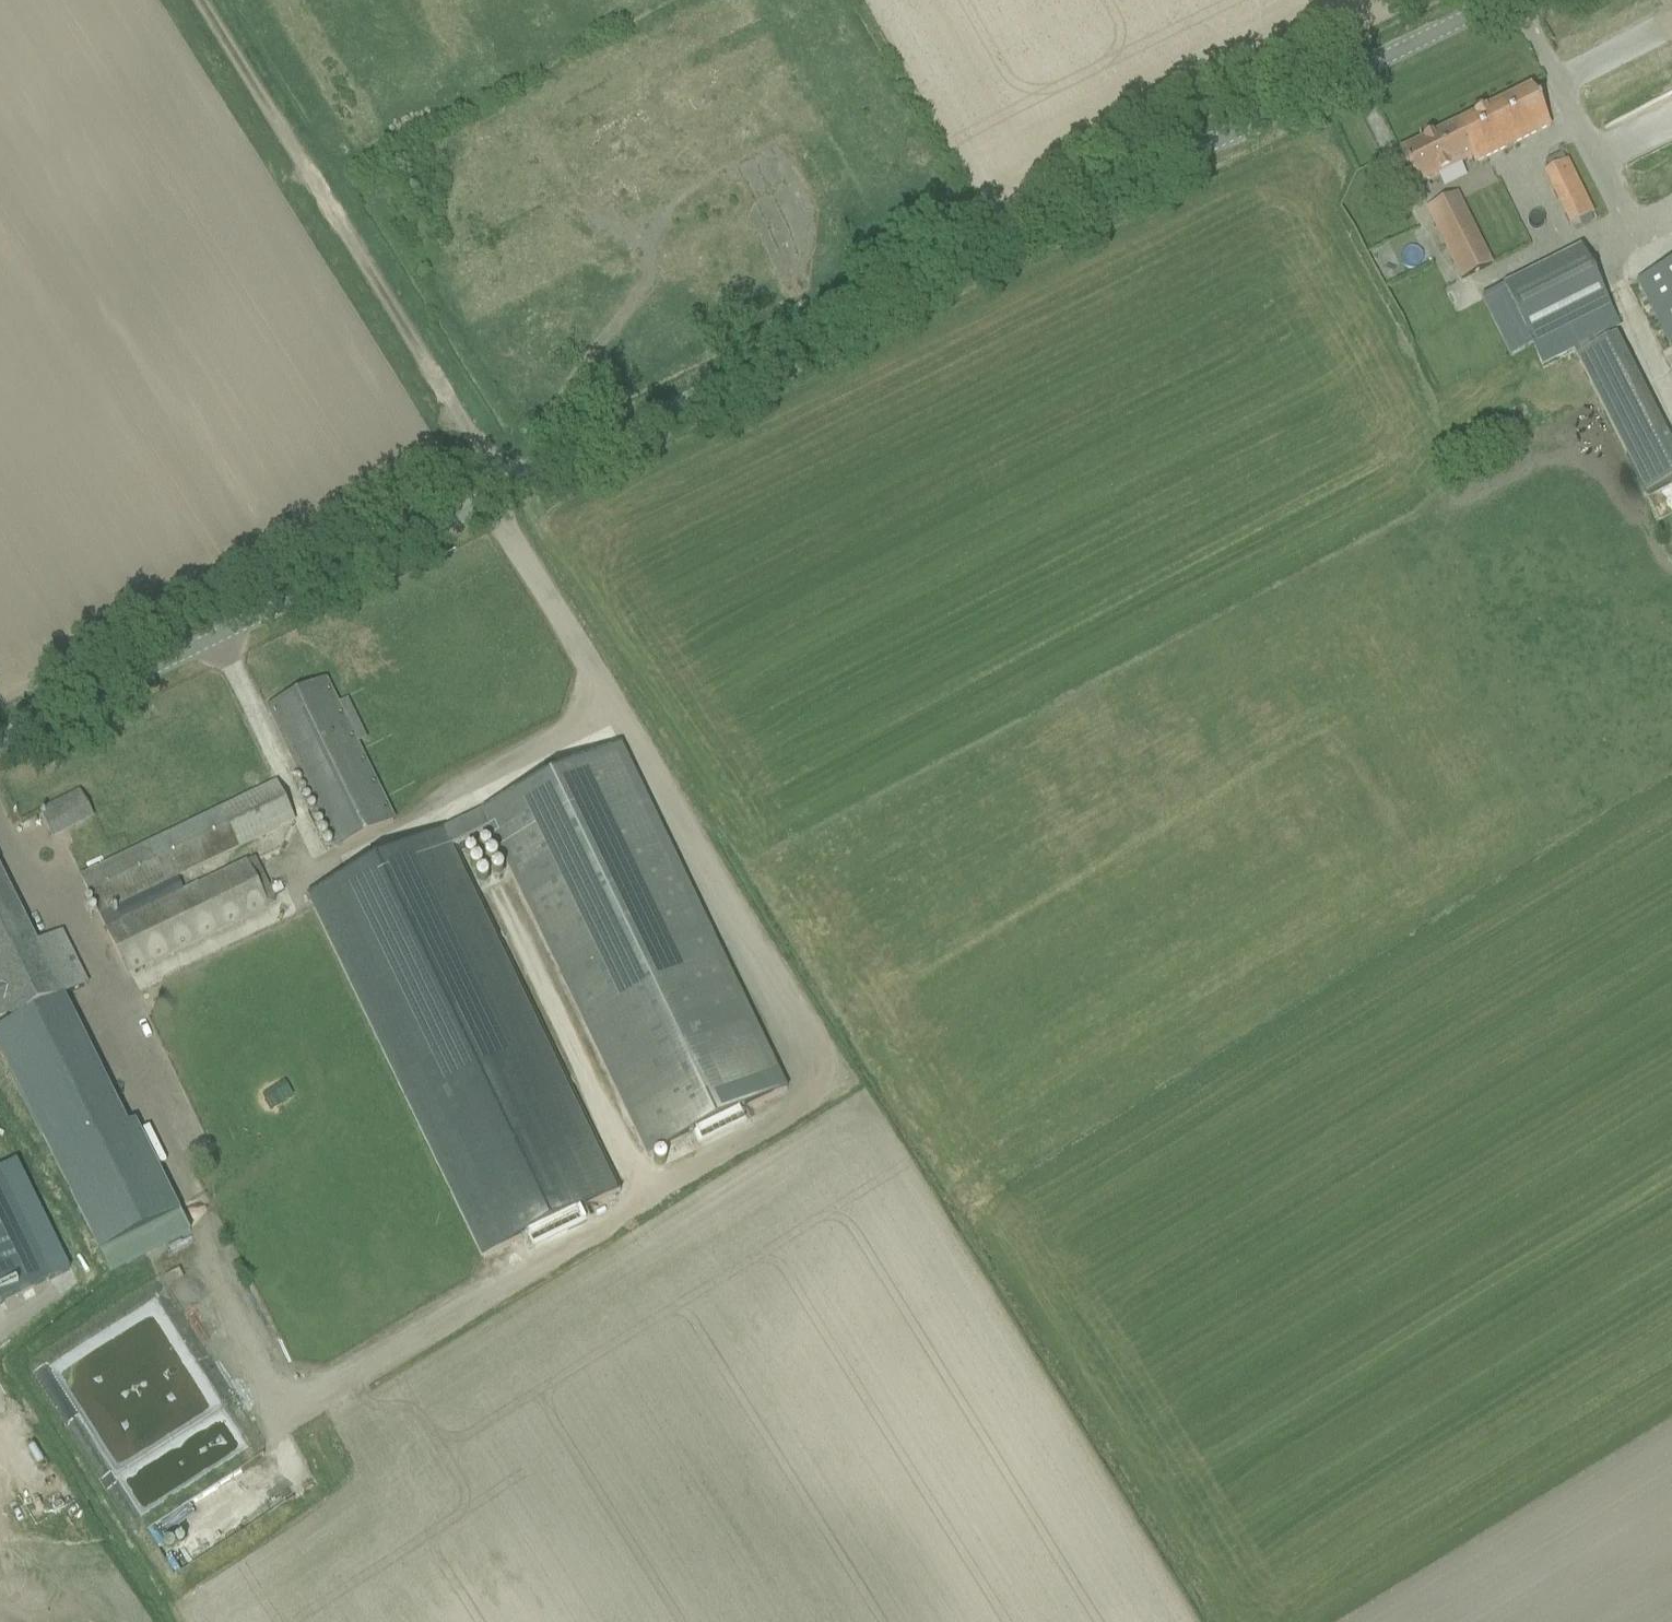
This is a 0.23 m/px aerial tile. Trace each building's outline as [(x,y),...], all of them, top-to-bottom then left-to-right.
[(1399,153),(1417,188),(1472,160),(1475,166),(1551,128),(1531,88),(1399,153)] [(1544,174),(1570,227),(1594,215),(1567,162),(1544,174)] [(1440,235),(1462,280),(1492,266),(1469,220),(1460,201),(1430,215),(1440,235)] [(1533,348),(1543,367),(1621,329),(1582,250),(1482,300),(1511,359),(1533,348)] [(1638,283),(1671,350),(1671,266),(1638,283)] [(325,682),(269,709),(337,850),(393,823),(325,682)] [(621,746),(307,896),(481,1260),(619,1194),(453,849),(490,832),(647,1158),(788,1091),(621,746)] [(276,784),(82,877),(91,897),(128,974),(269,907),(248,863),(184,894),(177,878),(294,821),(286,804),(276,784)] [(79,792),(42,811),(55,837),(92,819),(79,792)] [(110,1272),(190,1234),(136,1122),(126,1127),(63,998),(90,985),(63,931),(37,945),(0,871),(0,1019),(10,1014),(15,1024),(0,1031),(0,1044),(110,1272)] [(280,884),(271,889),(275,898),(285,893),(280,884)] [(268,1092),(270,1104),(293,1101),(291,1089),(268,1092)] [(57,1277),(4,1171),(0,1173),(0,1305),(57,1277)] [(189,1520),(153,1535),(158,1547),(194,1532),(189,1520)]
